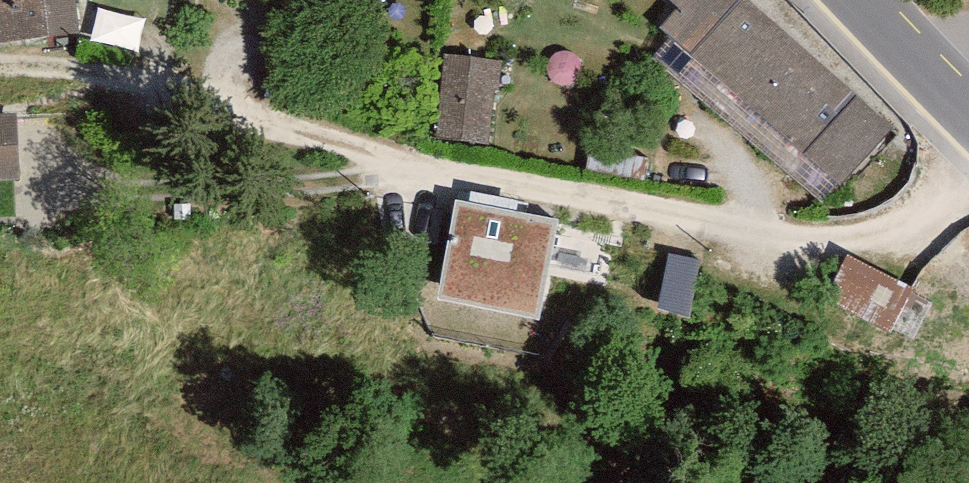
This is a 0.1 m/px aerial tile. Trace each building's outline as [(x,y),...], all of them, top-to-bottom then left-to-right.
[(67,52),(56,0),(0,0),(0,58),(67,52)] [(728,0),(646,0),(672,22),(653,44),(663,55),(646,77),(813,226),(886,138),(728,0)] [(489,83),(436,75),(424,155),(478,162),(489,83)] [(544,243),(446,227),(427,338),(526,354),(544,243)] [(830,300),(893,334),(917,289),(854,255),(830,300)]
